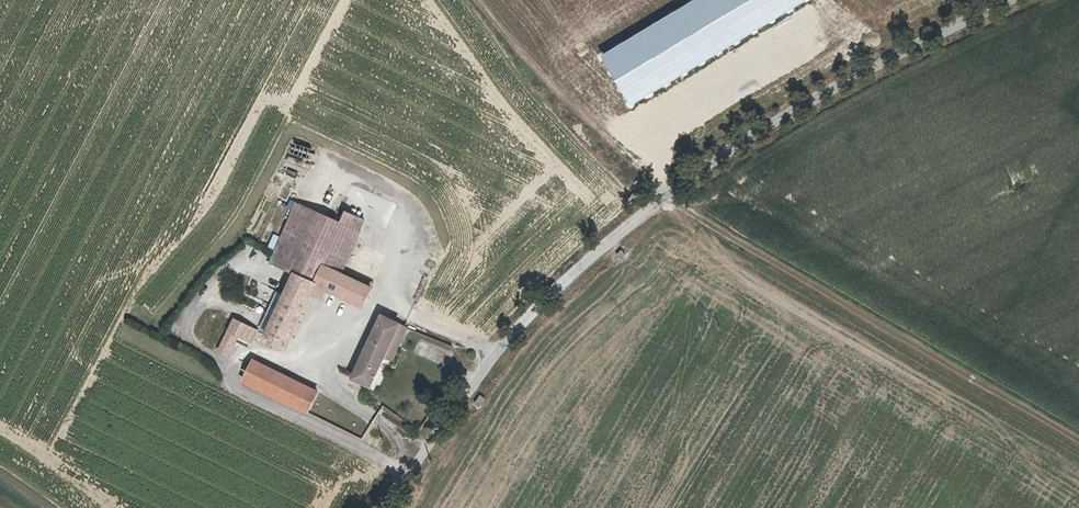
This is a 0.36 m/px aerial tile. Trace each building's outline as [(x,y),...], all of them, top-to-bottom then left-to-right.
[(343,221),(295,200),(267,262),(289,272),(312,282),(320,265),(340,273),(360,228),(343,221)] [(343,221),(360,228),(364,218),(347,211),(343,221)] [(617,243),(616,245),(612,248),(616,252),(621,247),(617,243)] [(320,265),(312,282),(323,287),(361,305),(369,286),(340,273),(320,265)] [(312,282),(289,272),(261,333),(282,344),(312,282)] [(308,290),(319,296),(323,287),(312,282),(308,290)] [(379,311),(349,374),(364,381),(369,384),(383,353),(398,321),(399,320),(379,311)] [(235,336),(242,323),(229,317),(213,350),(222,354),(232,335),(235,336)] [(383,353),(390,357),(405,325),(398,321),(383,353)] [(250,358),(239,379),(303,410),(313,389),(250,358)] [(484,393),(480,391),(476,396),(474,399),(479,402),(484,393)]
